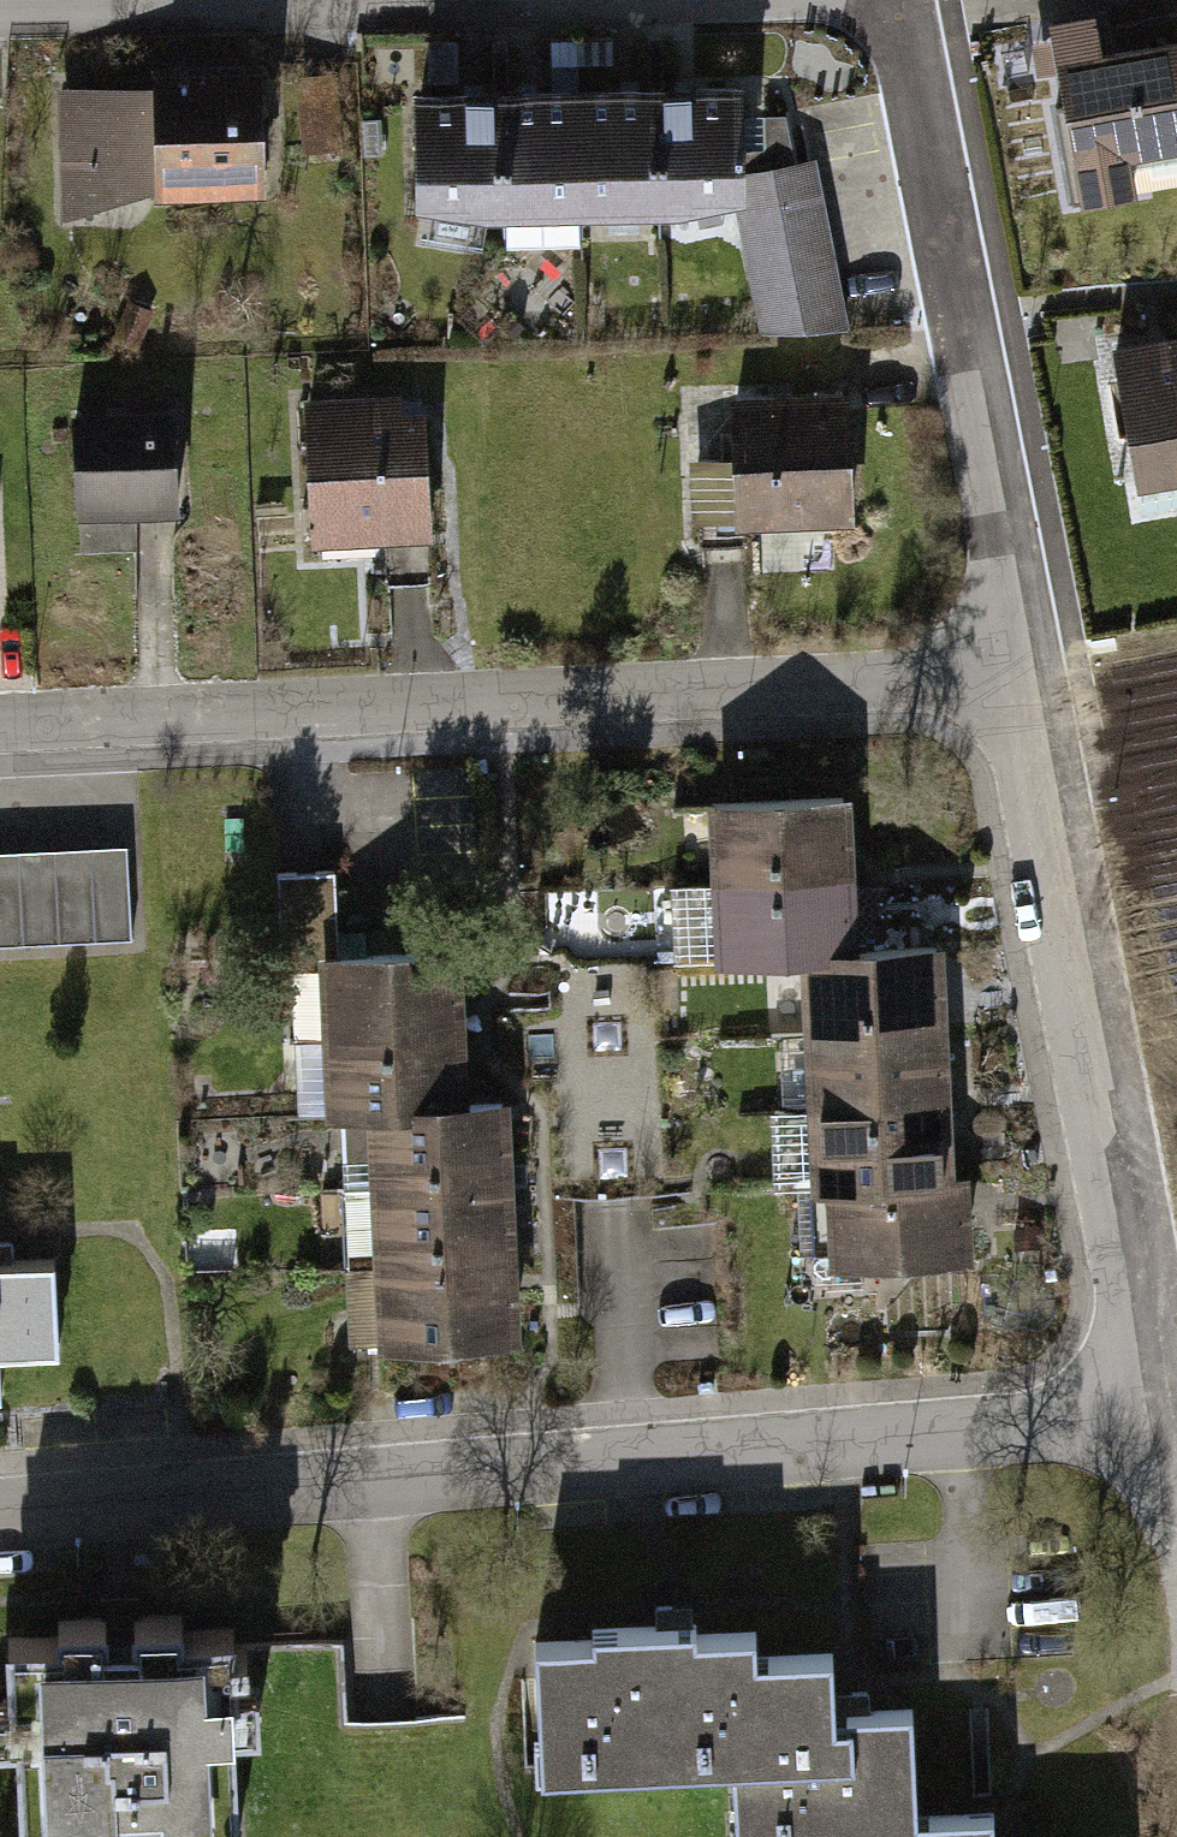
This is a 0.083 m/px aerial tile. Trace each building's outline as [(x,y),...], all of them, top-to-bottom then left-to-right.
[(613,37),(550,38),(551,64),(613,63),(613,37)] [(1079,160),(1176,144),(1176,38),(1062,58),(1079,160)] [(255,124),(254,71),(162,72),(162,101),(65,104),(68,212),(163,180),(163,186),(256,184),(255,160),(264,151),(264,130),(255,124)] [(737,89),(656,91),(658,210),(681,209),(741,196),(739,176),(737,114),(737,89)] [(581,211),(658,210),(656,91),(579,92),(581,211)] [(579,92),(501,94),(503,213),(504,244),(582,242),(581,211),(579,92)] [(486,213),(503,213),(501,94),(421,95),(423,203),(486,213)] [(784,113),(763,114),(766,170),(739,176),(741,196),(765,331),(843,327),(809,163),(794,166),(784,113)] [(739,176),(766,170),(763,114),(737,114),(739,176)] [(377,120),(363,120),(365,154),(379,153),(377,120)] [(144,325),(124,316),(114,338),(134,347),(144,325)] [(1119,344),(1145,478),(1176,472),(1176,333),(1119,344)] [(436,385),(317,390),(323,544),(442,540),(436,385)] [(861,388),(744,391),(746,452),(699,453),(701,526),(865,522),(861,388)] [(185,402),(80,406),(84,514),(189,510),(185,402)] [(723,789),(725,869),(872,865),(869,785),(723,789)] [(0,858),(0,937),(119,932),(115,854),(0,858)] [(725,869),(727,947),(813,944),(874,943),(872,865),(725,869)] [(813,944),(815,1023),(962,1018),(959,940),(874,943),(813,944)] [(327,949),(329,1029),(476,1025),(473,945),(327,949)] [(815,1023),(817,1103),(964,1098),(962,1018),(815,1023)] [(329,1029),(332,1109),(377,1107),(478,1105),(476,1025),(329,1029)] [(817,1103),(820,1183),(834,1183),(966,1179),(964,1098),(817,1103)] [(377,1107),(379,1187),(526,1183),(523,1103),(478,1105),(377,1107)] [(834,1183),(836,1264),(983,1260),(980,1179),(966,1179),(834,1183)] [(379,1187),(382,1267),(528,1263),(526,1183),(379,1187)] [(55,1346),(49,1254),(0,1257),(0,1349),(55,1346)] [(382,1267),(384,1347),(530,1343),(528,1263),(382,1267)] [(15,1634),(18,1689),(0,1690),(0,1734),(20,1733),(26,1836),(234,1836),(246,1836),(240,1723),(263,1722),(258,1621),(189,1625),(188,1605),(131,1608),(132,1628),(110,1629),(109,1610),(52,1613),(53,1632),(15,1634)] [(763,1627),(705,1630),(704,1618),(598,1624),(598,1636),(543,1639),(550,1770),(742,1760),(864,1753),(862,1712),(844,1713),(840,1649),(765,1653),(763,1627)] [(742,1760),(745,1836),(1000,1836),(999,1810),(922,1814),(917,1700),(861,1702),(862,1712),(864,1753),(742,1760)]
